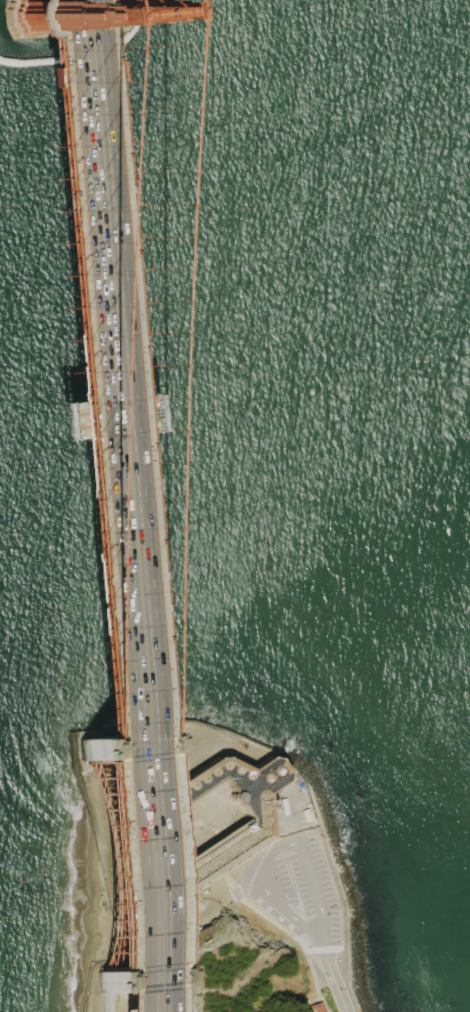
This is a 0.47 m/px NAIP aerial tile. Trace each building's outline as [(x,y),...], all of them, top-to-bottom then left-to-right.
[(143,925),(195,889),(218,874),(222,871),(227,867),(269,839),(266,793),(284,781),(285,777),(286,772),(276,759),(268,756),(249,769),(225,757),(214,758),(142,807),(122,796),(112,799),(105,814),(108,822),(129,833),(135,920),(143,925)] [(320,1002),(308,1006),(310,1011),(324,1011),(320,1002)]
